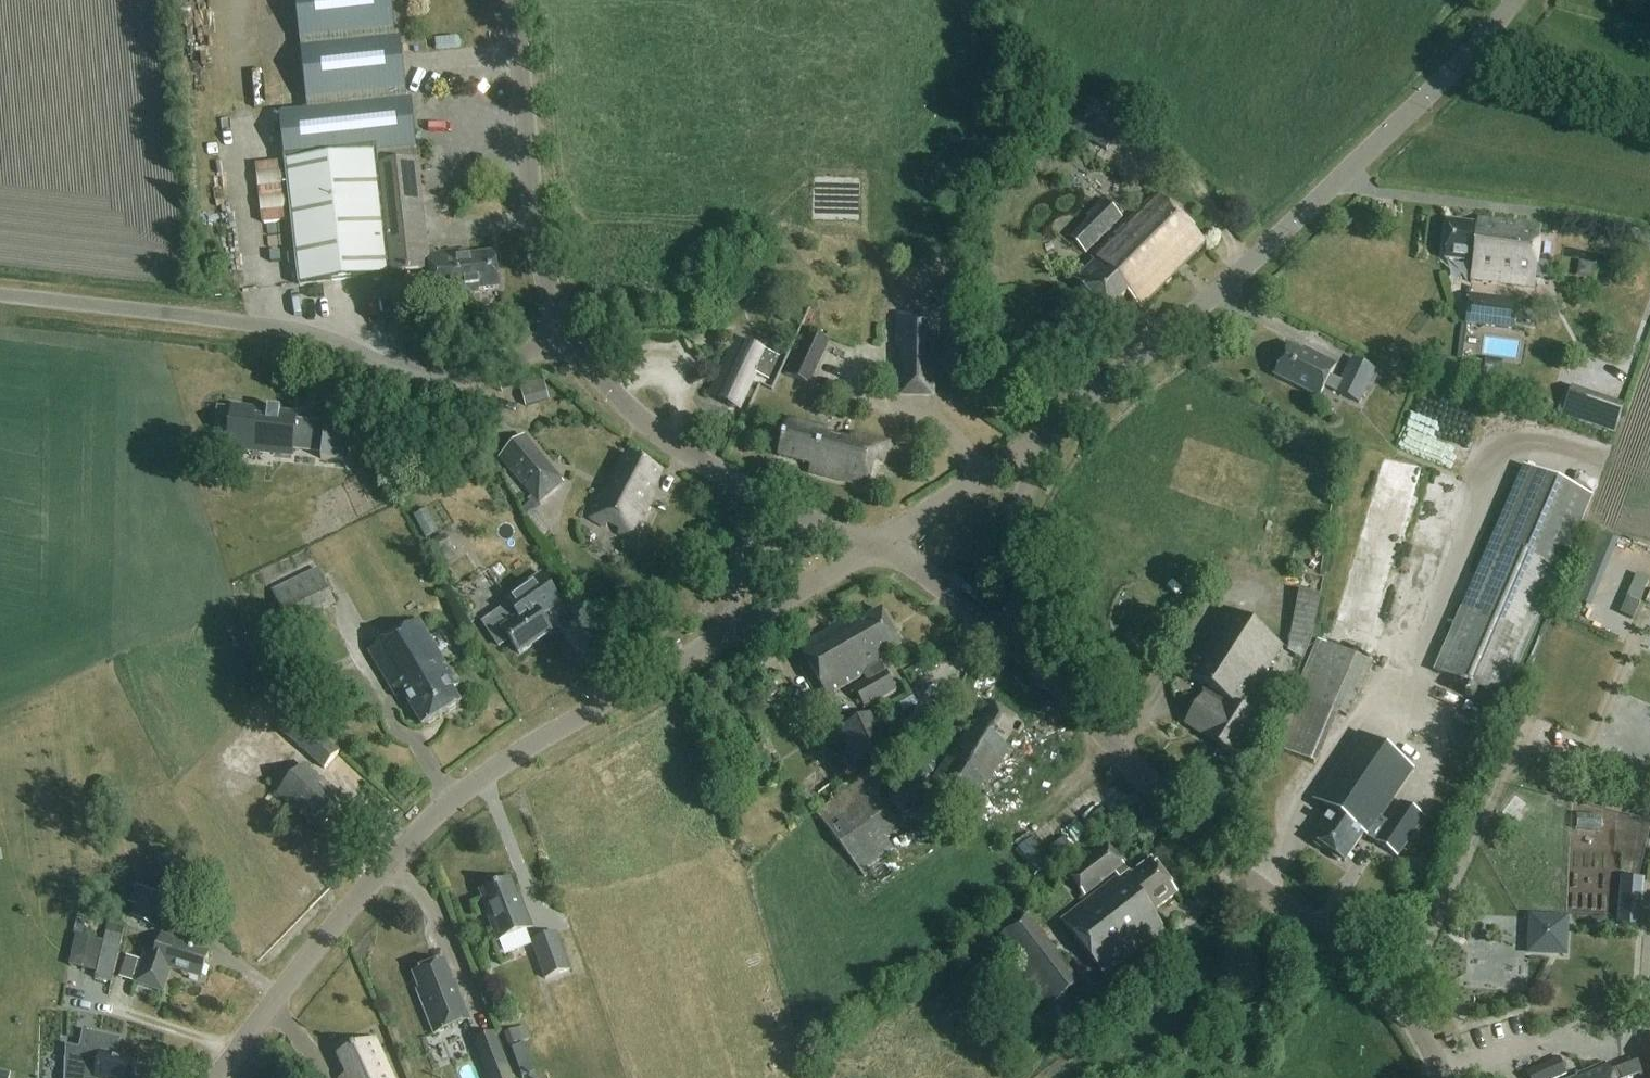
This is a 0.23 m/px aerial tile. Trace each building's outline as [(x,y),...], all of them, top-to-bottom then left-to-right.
[(308,112),(279,115),(298,287),(430,272),(433,298),(478,293),(478,290),(498,287),(495,253),(470,256),(470,252),(458,253),(457,251),(428,254),(418,160),(414,160),(412,149),(417,148),(412,100),(407,100),(400,39),(396,39),(392,0),(295,0),(308,112)] [(1084,105),(1070,131),(1106,151),(1121,125),(1084,105)] [(1206,246),(1158,198),(1092,264),(1095,266),(1077,285),(1109,316),(1127,298),(1141,312),(1206,246)] [(1104,199),(1068,235),(1086,254),(1122,218),(1104,199)] [(1542,228),(1478,220),(1478,225),(1450,221),(1445,260),(1473,264),(1471,280),(1534,288),(1542,228)] [(1516,330),(1519,304),(1469,298),(1466,324),(1516,330)] [(896,314),(895,350),(900,350),(899,397),(935,397),(935,363),(939,363),(939,314),(922,314),(922,318),(912,318),(912,314),(896,314)] [(784,374),(810,386),(830,343),(804,331),(784,374)] [(778,358),(734,339),(707,397),(738,411),(755,375),(768,381),(778,358)] [(1331,367),(1289,346),(1273,377),(1318,399),(1323,387),(1357,404),(1373,373),(1349,361),(1339,383),(1326,377),(1331,367)] [(544,380),(520,386),(525,408),(549,402),(544,380)] [(1579,423),(1581,419),(1590,394),(1572,387),(1561,417),(1579,423)] [(296,421),(296,417),(280,415),(280,412),(268,411),(267,413),(233,409),(228,449),(249,452),(250,443),(274,446),(273,455),(292,457),(292,452),(296,421)] [(787,419),(777,460),(810,468),(808,475),(867,491),(875,462),(885,465),(890,444),(851,434),(849,440),(828,435),(829,430),(787,419)] [(322,456),(321,460),(343,463),(348,422),(326,420),(325,424),(322,456)] [(560,482),(524,440),(502,459),(537,501),(560,482)] [(662,473),(626,457),(608,495),(603,492),(590,521),(607,529),(609,524),(621,530),(619,534),(637,542),(650,514),(647,513),(653,499),(651,498),(662,473)] [(1365,556),(1400,561),(1415,468),(1380,462),(1365,556)] [(1524,467),(1493,537),(1563,568),(1594,497),(1524,467)] [(414,511),(423,535),(439,530),(430,506),(414,511)] [(428,545),(439,566),(456,558),(445,537),(428,545)] [(1563,568),(1493,537),(1434,672),(1504,703),(1563,568)] [(336,607),(317,568),(271,590),(290,629),(336,607)] [(562,604),(542,575),(507,599),(520,618),(503,629),(521,655),(551,633),(541,618),(562,604)] [(1636,575),(1626,598),(1639,604),(1649,581),(1636,575)] [(1298,591),(1287,651),(1302,661),(1312,637),(1320,596),(1298,591)] [(1281,648),(1222,610),(1181,675),(1225,703),(1223,705),(1206,694),(1185,727),(1202,738),(1232,757),(1256,720),(1241,711),(1281,648)] [(826,698),(883,669),(880,663),(903,651),(884,615),(861,627),(847,623),(800,647),(826,698)] [(420,618),(370,648),(396,697),(409,701),(422,723),(460,703),(452,689),(457,686),(420,618)] [(1317,766),(1338,715),(1346,718),(1370,663),(1319,641),(1295,696),(1273,747),(1317,766)] [(884,670),(853,688),(865,709),(897,691),(884,670)] [(1024,726),(986,702),(932,783),(965,805),(977,787),(980,788),(983,784),(985,785),(1010,747),(1004,743),(1012,731),(1018,735),(1024,726)] [(278,727),(323,768),(338,752),(292,711),(278,727)] [(875,712),(835,732),(850,763),(891,744),(875,712)] [(1328,814),(1310,842),(1344,864),(1362,837),(1396,859),(1423,817),(1401,802),(1387,824),(1380,820),(1413,770),(1356,733),(1311,803),(1328,814)] [(343,801),(304,766),(278,795),(304,819),(307,816),(319,827),(343,801)] [(876,793),(879,791),(867,775),(816,814),(864,879),(897,854),(887,840),(902,829),(876,793)] [(922,788),(905,776),(886,801),(903,814),(922,788)] [(1039,835),(1020,841),(1030,868),(1049,861),(1039,835)] [(1118,880),(1088,903),(1061,923),(1102,976),(1164,930),(1153,915),(1177,897),(1152,863),(1132,878),(1108,846),(1068,876),(1085,898),(1115,876),(1118,880)] [(1621,877),(1617,926),(1641,928),(1645,879),(1621,877)] [(522,908),(511,881),(480,893),(489,917),(488,917),(498,942),(532,929),(524,907),(522,908)] [(128,903),(135,907),(130,918),(155,929),(168,901),(136,886),(128,903)] [(1081,985),(1027,916),(995,940),(1071,1039),(1092,1023),(1069,994),(1081,985)] [(1565,944),(1566,920),(1531,918),(1529,953),(1554,954),(1565,944)] [(71,967),(97,973),(95,980),(113,983),(126,927),(110,924),(105,942),(78,936),(71,967)] [(570,969),(556,933),(532,942),(546,978),(570,969)] [(171,973),(172,970),(203,980),(211,955),(193,950),(194,946),(163,936),(157,956),(145,952),(135,984),(163,993),(169,972),(171,973)] [(455,991),(444,962),(414,974),(420,991),(417,992),(434,1035),(470,1020),(458,990),(455,991)] [(522,1029),(506,1036),(511,1048),(528,1042),(522,1029)] [(65,1077),(135,1077),(137,1062),(117,1058),(121,1040),(83,1033),(80,1050),(66,1047),(65,1077)] [(507,1066),(494,1034),(474,1042),(487,1075),(507,1066)] [(345,1077),(344,1077),(392,1077),(374,1040),(338,1056),(348,1076),(345,1077)] [(512,1050),(522,1077),(528,1077),(535,1076),(524,1046),(512,1050)] [(1530,1077),(1562,1077),(1567,1076),(1560,1060),(1528,1074),(1530,1077)] [(1608,1074),(1610,1077),(1634,1077),(1639,1076),(1649,1077),(1649,1063),(1639,1062),(1608,1074)] [(1578,1077),(1610,1077),(1608,1074),(1604,1066),(1578,1077)]
